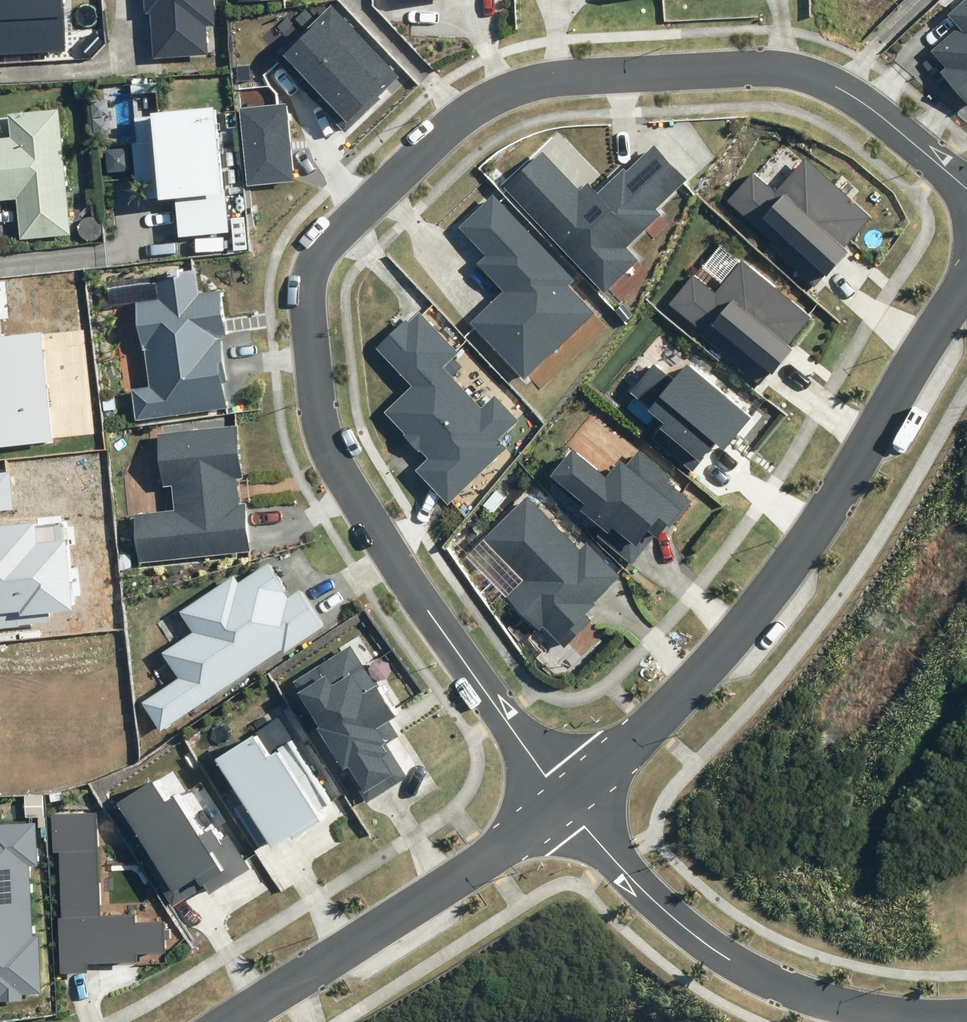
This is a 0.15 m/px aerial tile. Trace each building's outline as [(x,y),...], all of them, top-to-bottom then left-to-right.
[(64,51),(62,0),(0,0),(0,53),(64,51)] [(152,59),(208,55),(206,25),(214,25),(213,0),(143,0),(144,14),(149,14),(152,59)] [(949,15),(959,26),(930,51),(945,67),(939,72),(966,104),(966,0),(949,15)] [(378,96),(399,76),(332,4),(275,57),(345,131),(380,98),(378,96)] [(152,141),(133,143),(137,185),(146,184),(148,203),(158,202),(159,207),(183,204),(186,242),(180,243),(181,252),(211,249),(209,234),(230,232),(217,102),(149,109),(152,141)] [(293,181),(286,103),(239,108),(247,185),(293,181)] [(0,140),(0,201),(22,199),(25,238),(76,234),(65,110),(14,114),(16,138),(0,140)] [(604,290),(636,260),(624,248),(660,215),(654,209),(687,179),(654,144),(626,170),(624,168),(596,193),(587,183),(579,191),(542,151),(505,185),(604,290)] [(844,247),(872,216),(805,155),(775,189),(753,172),(726,201),(816,283),(825,273),(826,275),(848,251),(844,247)] [(575,280),(493,194),(459,227),(486,256),(478,263),(504,291),(471,322),(525,379),(595,313),(569,286),(575,280)] [(82,238),(85,240),(89,242),(93,242),(97,241),(101,239),(103,236),(104,232),(104,228),(103,224),(100,221),(96,219),(92,218),(89,218),(85,220),(82,223),(81,226),(80,230),(80,234),(82,238)] [(787,345),(810,316),(741,261),(715,293),(693,275),(668,305),(759,379),(767,370),(772,374),(792,349),(787,345)] [(135,420),(228,408),(221,383),(227,382),(220,337),(225,336),(221,291),(199,294),(195,272),(156,275),(158,299),(136,302),(149,387),(131,390),(135,420)] [(439,362),(443,366),(457,353),(419,312),(408,322),(405,319),(374,348),(411,388),(439,362)] [(0,337),(0,448),(52,442),(41,334),(0,338),(0,337)] [(481,407),(443,366),(439,362),(411,388),(384,412),(405,434),(403,436),(419,452),(420,451),(428,459),(415,471),(448,505),(506,448),(498,440),(518,420),(494,396),(481,407)] [(653,439),(692,471),(715,443),(724,450),(751,417),(687,364),(674,380),(653,364),(630,392),(650,409),(649,410),(665,424),(653,439)] [(140,563),(250,551),(245,503),(238,504),(235,479),(243,478),(237,426),(158,434),(163,485),(172,484),(174,510),(134,514),(140,563)] [(598,535),(632,563),(654,536),(656,538),(666,525),(670,528),(692,501),(668,482),(672,477),(638,450),(625,465),(619,460),(605,477),(571,449),(548,477),(585,506),(581,511),(603,528),(598,535)] [(12,509),(8,472),(0,473),(0,510),(12,509)] [(564,647),(592,620),(586,615),(596,605),(593,603),(620,576),(586,542),(580,548),(527,496),(484,538),(526,580),(508,598),(539,629),(543,625),(564,647)] [(50,623),(49,614),(73,611),(66,541),(36,544),(34,524),(0,527),(0,628),(50,623)] [(143,703),(160,728),(282,650),(284,654),(326,627),(301,588),(287,597),(267,566),(238,585),(233,577),(179,612),(192,633),(162,652),(180,679),(143,703)] [(396,716),(350,646),(293,683),(299,691),(296,693),(319,727),(316,729),(343,770),(348,767),(362,788),(358,791),(367,804),(407,778),(376,729),(396,716)] [(269,841),(272,846),(290,834),(292,838),(319,821),(316,815),(334,803),(293,738),(267,754),(253,733),(212,759),(239,802),(233,806),(260,847),(269,841)] [(146,861),(173,904),(203,886),(209,895),(250,870),(227,833),(219,838),(212,827),(199,834),(175,796),(164,803),(151,784),(118,804),(152,858),(146,861)] [(101,915),(96,813),(51,814),(53,853),(58,853),(61,918),(58,918),(61,973),(87,972),(87,964),(139,962),(138,954),(166,953),(165,940),(171,940),(170,929),(163,930),(162,922),(137,923),(136,913),(101,915)] [(34,823),(0,825),(0,1002),(21,1001),(21,994),(41,993),(38,937),(32,937),(29,866),(36,865),(34,823)]
